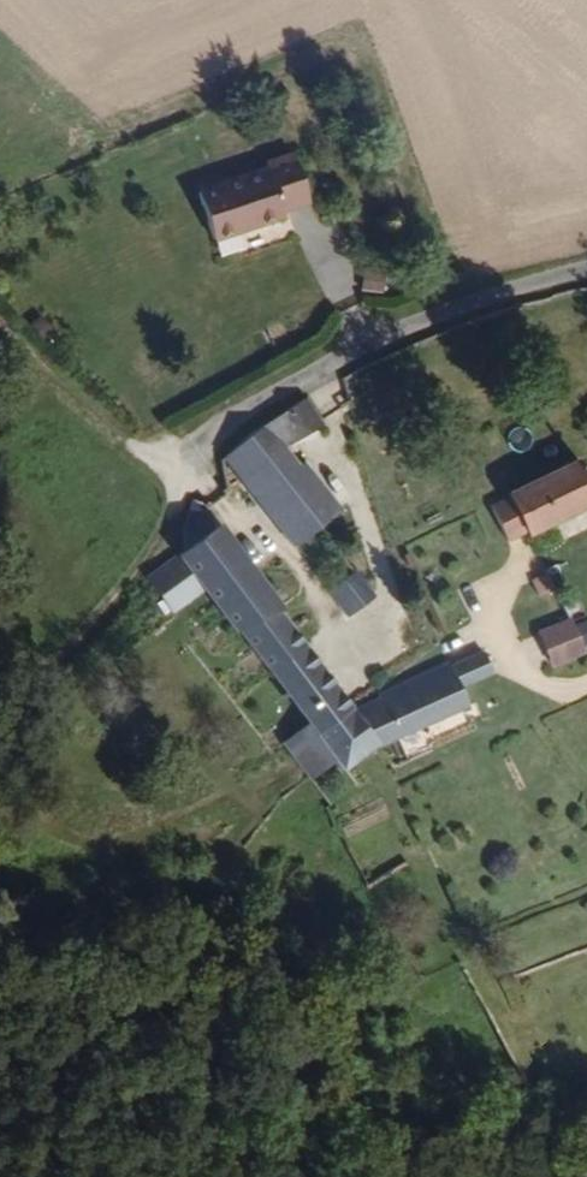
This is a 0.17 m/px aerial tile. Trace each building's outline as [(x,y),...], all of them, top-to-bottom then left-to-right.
[(295,234),(291,225),(318,213),(297,164),(265,179),(270,189),(207,215),(226,262),(295,234)] [(340,426),(320,393),(289,414),(310,444),(340,426)] [(336,516),(271,427),(255,438),(319,529),(336,516)] [(319,529),(255,438),(238,450),(251,469),(301,543),(319,529)] [(251,469),(238,450),(219,463),(230,482),(251,469)] [(586,507),(586,462),(585,458),(501,504),(517,539),(531,531),(534,538),(586,507)] [(188,526),(219,505),(204,485),(188,526)] [(284,580),(229,499),(219,505),(188,526),(162,543),(167,550),(188,582),(198,598),(218,627),(284,580)] [(132,566),(142,580),(158,602),(188,582),(167,550),(162,543),(132,566)] [(347,618),(373,595),(349,569),(323,592),(347,618)] [(560,587),(550,569),(535,577),(543,596),(560,587)] [(320,635),(284,580),(218,627),(232,647),(254,681),(320,635)] [(556,648),(586,631),(576,613),(545,630),(556,648)] [(378,736),(471,682),(463,669),(490,653),(479,632),(367,704),(358,692),(292,739),(301,754),(307,765),(275,787),(293,817),(328,796),(321,785),(378,736)] [(358,692),(320,635),(254,681),(292,739),(358,692)] [(275,787),(307,765),(301,754),(267,773),(275,787)]
